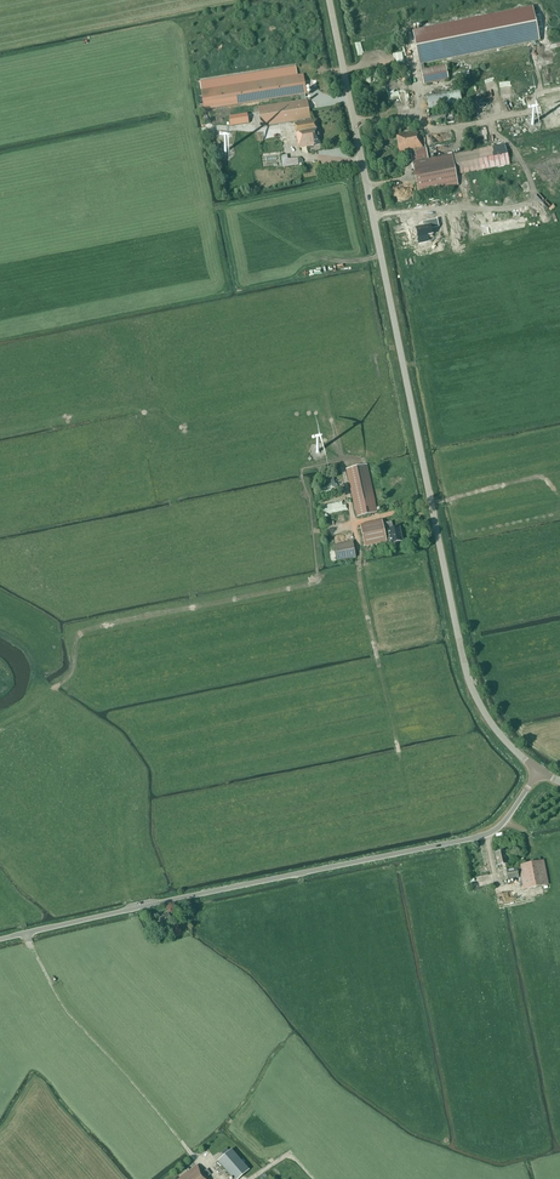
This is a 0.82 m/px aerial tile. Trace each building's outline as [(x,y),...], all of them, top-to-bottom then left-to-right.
[(422,71),(421,71),(424,85),(448,80),(446,66),(426,70),(424,63),(539,40),(533,9),(413,32),(416,46),(420,64),(422,71)] [(306,100),(305,94),(307,94),(303,75),(201,91),(202,97),(199,97),(200,104),(203,104),(203,107),(202,108),(202,110),(204,110),(300,95),(301,101),(258,107),(261,127),(305,120),(305,121),(295,123),(299,148),(314,146),(314,144),(315,144),(316,146),(321,145),(317,119),(311,120),(307,99),(306,100)] [(426,95),(429,110),(450,106),(447,92),(426,95)] [(248,111),(229,114),(231,124),(250,122),(248,111)] [(447,125),(453,123),(451,111),(444,112),(446,122),(447,125)] [(444,112),(429,115),(431,124),(446,122),(444,112)] [(458,185),(452,156),(426,161),(420,127),(410,129),(409,124),(402,126),(404,133),(396,134),(400,154),(410,151),(418,193),(458,185)] [(279,135),(279,128),(263,130),(264,137),(279,135)] [(454,152),(457,173),(483,168),(479,148),(454,152)] [(287,155),(281,156),(283,167),(299,165),(298,158),(288,159),(287,155)] [(437,221),(422,224),(422,228),(415,229),(417,240),(419,240),(420,242),(426,241),(425,238),(432,237),(430,231),(438,229),(437,221)] [(366,465),(346,469),(357,517),(377,512),(366,465)] [(360,526),(365,546),(387,541),(386,540),(390,539),(391,544),(403,541),(400,527),(393,529),(392,521),(383,523),(382,521),(360,526)] [(338,561),(356,557),(353,542),(335,545),(338,561)] [(544,861),(519,866),(520,871),(517,871),(517,868),(507,871),(505,864),(507,864),(505,851),(495,853),(498,866),(502,865),(503,871),(502,871),(504,881),(521,878),(523,890),(548,885),(544,861)] [(159,919),(163,925),(172,920),(170,917),(173,915),(172,913),(159,919)] [(218,1161),(234,1178),(239,1178),(249,1170),(231,1150),(218,1161)] [(221,1169),(215,1163),(210,1167),(216,1174),(221,1169)] [(207,1177),(211,1175),(207,1169),(203,1172),(202,1170),(201,1170),(197,1165),(179,1178),(209,1178),(207,1177)]
